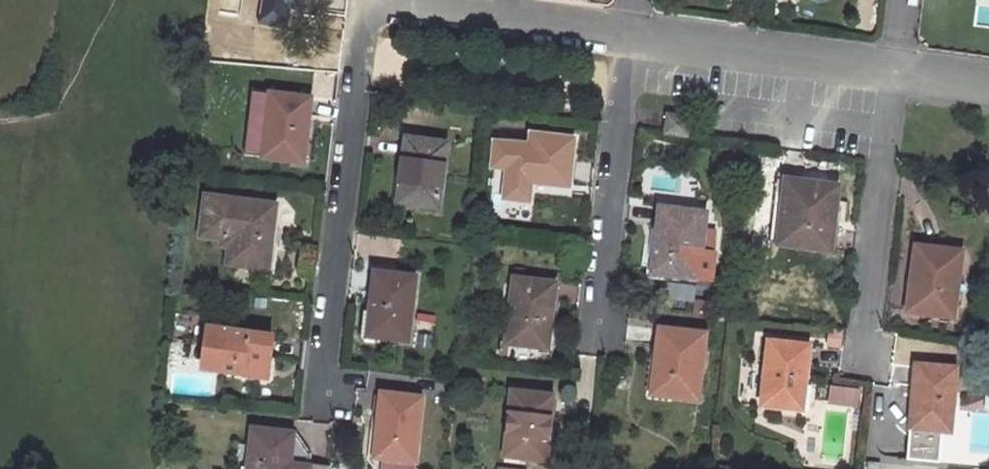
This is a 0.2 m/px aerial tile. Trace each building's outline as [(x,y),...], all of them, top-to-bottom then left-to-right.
[(270,93),(262,158),(303,162),(311,98),(270,93)] [(666,113),(664,132),(684,134),(687,116),(666,113)] [(532,134),(527,180),(566,185),(572,139),(532,134)] [(406,138),(401,178),(397,203),(438,208),(446,143),(406,138)] [(777,178),(770,241),(830,249),(837,186),(777,178)] [(205,196),(201,236),(222,239),(222,247),(228,247),(227,264),(268,270),(275,205),(205,196)] [(659,207),(651,272),(697,278),(705,212),(659,207)] [(915,245),(907,310),(952,316),(961,251),(915,245)] [(374,272),(369,312),(366,337),(406,342),(414,277),(374,272)] [(514,279),(506,343),(546,349),(553,284),(514,279)] [(208,328),(202,368),(250,374),(251,367),(268,369),(272,336),(208,328)] [(658,328),(651,392),(696,398),(698,380),(699,372),(705,373),(706,363),(700,362),(703,333),(658,328)] [(768,340),(761,404),(801,409),(807,410),(810,385),(804,384),(809,345),(768,340)] [(916,363),(908,457),(939,460),(943,405),(952,405),(955,367),(916,363)] [(251,367),(250,374),(267,376),(268,369),(251,367)] [(512,391),(505,456),(545,461),(551,396),(512,391)] [(381,393),(374,458),(413,462),(421,398),(381,393)] [(293,433),(252,427),(249,445),(238,443),(237,457),(248,458),(247,468),(288,468),(293,433)] [(288,468),(309,468),(310,455),(294,433),(293,433),(288,468)]
